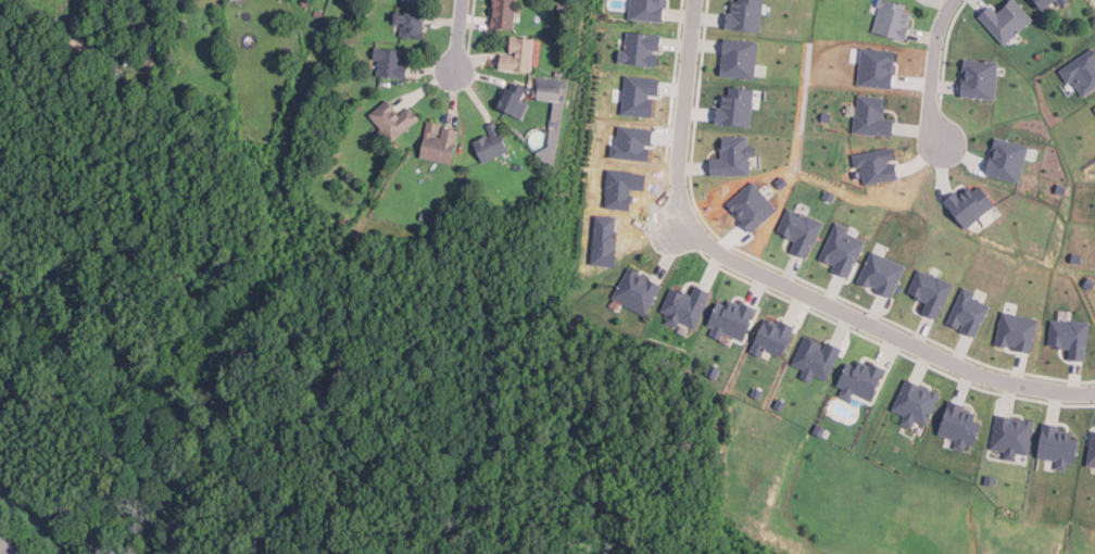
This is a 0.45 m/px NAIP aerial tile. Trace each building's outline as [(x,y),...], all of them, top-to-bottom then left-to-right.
[(493,26),(515,28),(518,0),(495,0),(493,26)] [(627,17),(628,0),(663,0),(660,21),(627,17)] [(729,12),(730,0),(762,0),(758,32),(723,27),(726,12),(729,12)] [(893,0),(881,0),(873,32),(909,38),(916,4),(893,0)] [(996,12),(1009,0),(1013,0),(1031,18),(1003,45),(977,15),(989,3),(996,12)] [(1057,0),(1030,0),(1035,11),(1057,0)] [(427,15),(397,12),(395,24),(402,25),(401,36),(425,39),(427,15)] [(655,66),(616,62),(617,49),(624,50),(626,30),(659,34),(658,50),(653,49),(652,52),(656,53),(655,66)] [(532,71),(533,37),(512,36),(511,53),(502,53),(502,70),(532,71)] [(757,40),(753,78),(718,75),(722,37),(757,40)] [(893,48),(890,85),(858,83),(861,45),(893,48)] [(1092,47),(1094,52),(1094,86),(1082,95),(1071,78),(1067,81),(1058,70),(1092,47)] [(408,78),(408,48),(376,48),(376,78),(408,78)] [(997,61),(994,98),(959,96),(962,58),(997,61)] [(832,76),(832,66),(825,66),(823,76),(832,76)] [(657,76),(625,73),(621,112),(646,114),(649,91),(655,92),(657,76)] [(549,101),(543,156),(555,157),(563,80),(535,78),(533,99),(549,101)] [(528,88),(511,81),(500,108),(517,115),(528,88)] [(748,122),(750,87),(728,86),(727,91),(720,91),(719,100),(713,100),(712,119),(748,122)] [(890,135),(852,130),(856,93),(883,96),(881,117),(892,118),(890,135)] [(411,106),(401,114),(388,99),(370,114),(393,141),(421,118),(411,106)] [(829,118),(828,109),(820,110),(821,119),(829,118)] [(453,164),(461,128),(429,122),(421,158),(453,164)] [(509,151),(498,122),(488,126),(491,134),(474,141),(483,162),(509,151)] [(650,126),(617,123),(616,139),(609,139),(608,155),(643,159),(644,144),(649,144),(650,126)] [(748,174),(747,156),(755,155),(754,144),(746,146),(746,135),(718,137),(719,156),(708,158),(709,175),(748,174)] [(1018,181),(1028,146),(995,136),(985,173),(1018,181)] [(897,177),(894,162),(888,163),(886,160),(893,159),(890,147),(851,154),(854,167),(859,166),(863,185),(897,177)] [(606,165),(604,205),(628,207),(629,186),(641,187),(642,168),(606,165)] [(785,181),(779,187),(775,181),(782,175),(785,181)] [(777,205),(747,229),(723,201),(752,177),(777,205)] [(1062,196),(1066,186),(1057,182),(1054,192),(1062,196)] [(994,204),(965,228),(943,201),(955,192),(957,194),(967,187),(970,191),(979,185),(994,204)] [(831,201),(834,192),(826,189),(822,198),(831,201)] [(805,257),(789,251),(794,241),(783,236),(783,234),(776,230),(786,207),(804,215),(805,213),(821,222),(805,257)] [(593,212),(588,263),(612,264),(615,226),(611,226),(612,213),(593,212)] [(864,240),(846,277),(831,270),(833,264),(818,257),(835,221),(848,227),(846,232),(864,240)] [(905,265),(870,250),(856,281),(869,288),(870,285),(876,288),(874,290),(890,298),(905,265)] [(660,285),(628,266),(611,297),(643,315),(660,285)] [(951,284),(935,319),(920,312),(924,302),(914,298),(915,294),(907,291),(917,268),(951,284)] [(1094,280),(1090,286),(1084,279),(1090,274),(1094,280)] [(670,288),(659,310),(668,314),(664,322),(676,326),(678,320),(693,327),(710,291),(694,285),(690,293),(679,289),(678,291),(670,288)] [(961,286),(944,323),(957,328),(959,323),(962,324),(960,330),(973,337),(989,305),(972,298),(974,292),(961,286)] [(739,304),(728,299),(725,305),(717,302),(706,324),(713,327),(709,333),(719,338),(722,331),(740,340),(755,309),(740,301),(739,304)] [(1036,319),(1030,352),(1014,349),(1015,347),(1008,344),(1007,347),(994,344),(1002,312),(1036,319)] [(792,326),(779,355),(764,349),(759,357),(747,351),(763,316),(778,323),(779,320),(792,326)] [(1086,322),(1083,360),(1068,358),(1069,348),(1056,347),(1056,344),(1047,344),(1049,318),(1086,322)] [(840,348),(826,379),(814,373),(809,381),(798,376),(803,368),(791,363),(804,336),(821,343),(819,348),(821,349),(826,341),(840,348)] [(884,368),(870,400),(853,391),(849,400),(839,394),(842,388),(835,385),(846,363),(853,365),(855,360),(868,366),(870,362),(884,368)] [(718,368),(715,378),(704,374),(708,364),(718,368)] [(939,394),(924,425),(914,420),(910,428),(899,423),(903,415),(891,410),(905,378),(939,394)] [(762,390),(758,399),(750,395),(753,387),(762,390)] [(784,402),(781,411),(772,406),(777,398),(784,402)] [(979,421),(971,444),(965,442),(962,450),(954,446),(957,439),(936,432),(948,399),(965,404),(964,407),(974,412),(972,419),(979,421)] [(996,414),(990,449),(1004,451),(1003,458),(1015,461),(1016,453),(1028,454),(1033,420),(996,414)] [(1042,421),(1035,457),(1055,462),(1054,468),(1066,470),(1067,463),(1072,464),(1077,440),(1068,438),(1069,431),(1057,429),(1057,425),(1042,421)] [(825,428),(820,436),(811,431),(816,424),(825,428)] [(1091,429),(1094,430),(1094,468),(1084,466),(1091,429)] [(995,476),(993,486),(983,484),(985,475),(995,476)]
